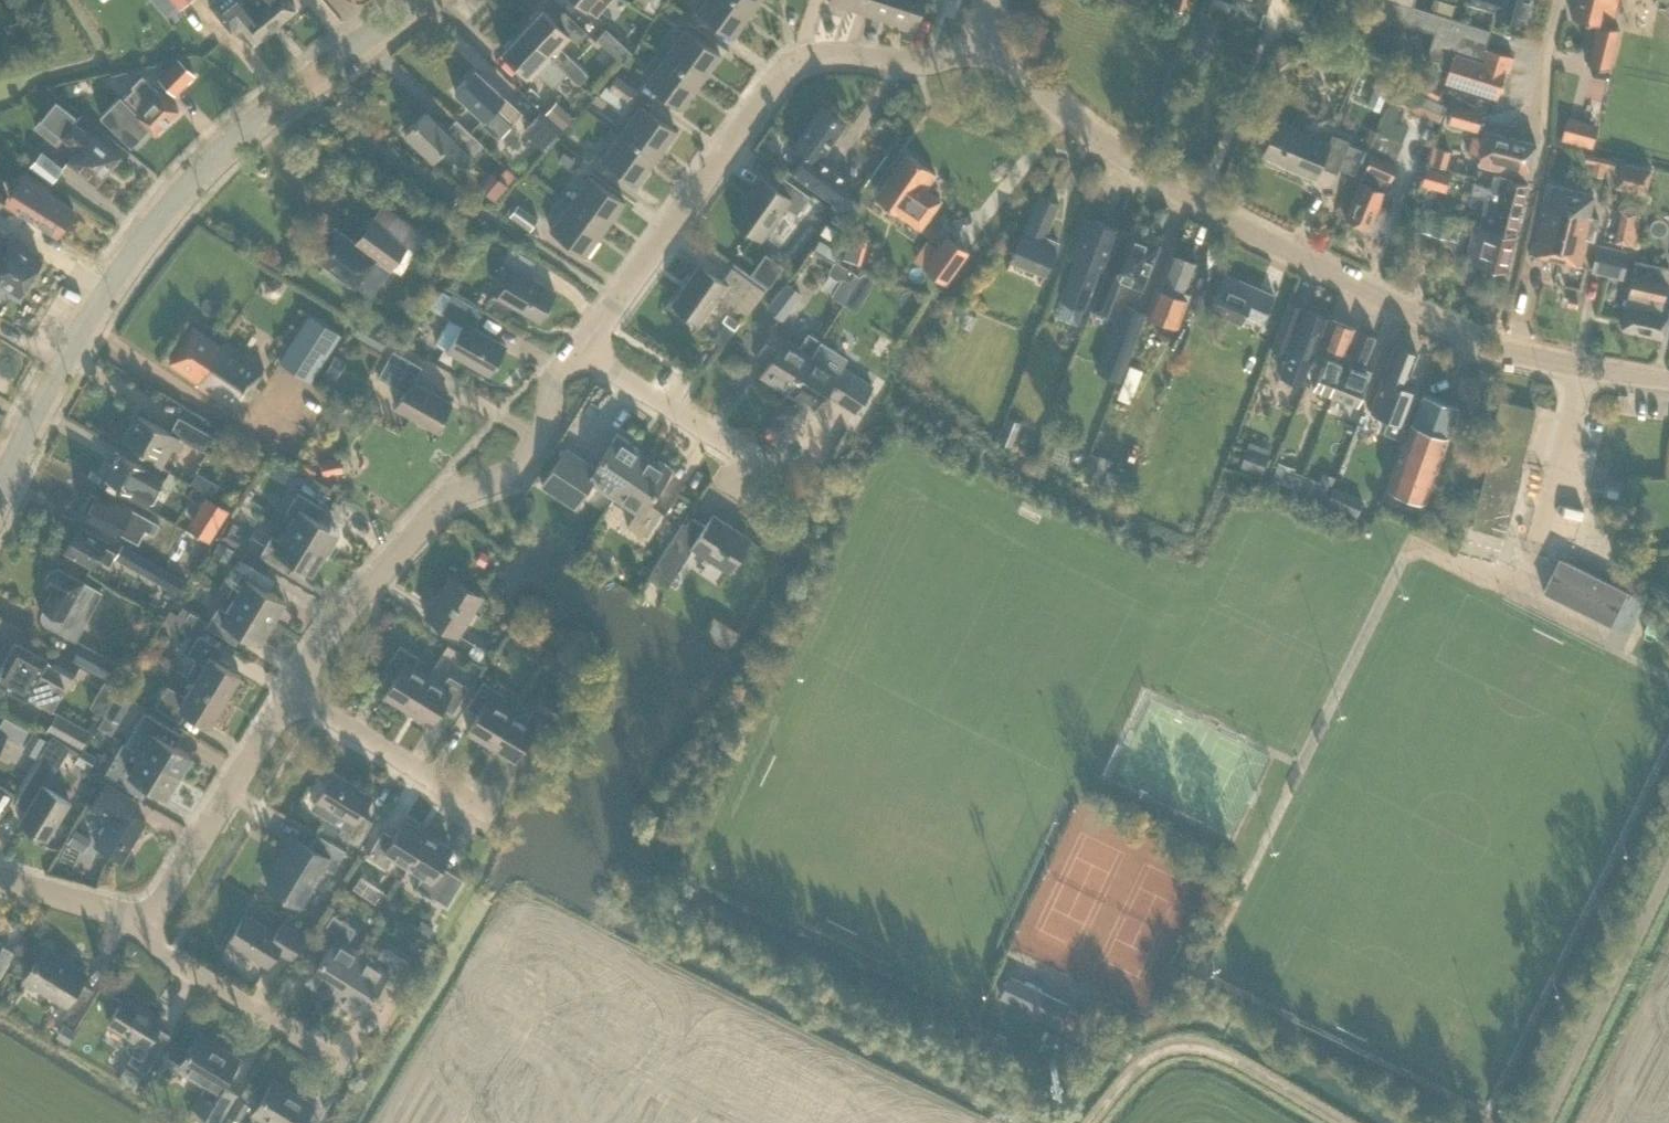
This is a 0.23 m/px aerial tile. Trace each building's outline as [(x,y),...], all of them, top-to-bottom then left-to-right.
[(159,5),(166,13),(178,4),(181,7),(190,0),(165,0),(159,5)] [(208,4),(230,30),(239,23),(255,42),(275,25),(254,0),(212,0),(208,4)] [(275,25),(296,8),(289,0),(254,0),(275,25)] [(752,11),(737,0),(705,0),(697,11),(733,37),(752,11)] [(752,11),(760,0),(737,0),(752,11)] [(861,0),(829,0),(828,1),(857,11),(861,0)] [(893,0),(861,0),(857,11),(886,20),(893,0)] [(886,20),(915,30),(925,0),(893,0),(886,20)] [(1170,7),(1186,11),(1189,0),(1172,0),(1170,7)] [(1275,13),(1279,0),(1234,0),(1275,13)] [(1376,16),(1429,33),(1433,34),(1429,48),(1426,56),(1449,63),(1444,80),(1496,96),(1505,70),(1507,71),(1512,56),(1484,47),(1479,46),(1484,28),(1410,5),(1411,0),(1381,0),(1376,16)] [(1469,3),(1494,10),(1494,12),(1522,20),(1525,9),(1530,8),(1532,0),(1469,0),(1469,3)] [(1572,16),(1596,22),(1595,29),(1586,62),(1610,68),(1620,26),(1610,23),(1616,0),(1576,0),(1572,16)] [(555,61),(566,72),(578,83),(587,73),(559,47),(569,36),(565,33),(566,32),(541,9),(539,12),(537,11),(530,18),(531,20),(521,30),(555,61)] [(622,62),(631,52),(606,28),(596,38),(622,62)] [(665,56),(701,82),(720,55),(684,29),(665,56)] [(552,87),(566,72),(555,61),(521,30),(512,40),(510,39),(503,46),(505,48),(502,51),(526,74),(530,78),(536,71),(552,87)] [(1293,61),(1284,47),(1271,56),(1280,69),(1293,61)] [(175,95),(195,74),(177,56),(157,77),(175,95)] [(681,108),(701,82),(665,56),(646,82),(681,108)] [(498,138),(521,112),(504,96),(475,68),(454,90),(482,116),(479,120),(498,138)] [(1436,98),(1443,86),(1419,73),(1412,84),(1436,98)] [(141,74),(131,85),(133,88),(122,99),(120,97),(100,117),(130,146),(149,127),(155,133),(178,109),(159,90),(158,91),(141,74)] [(625,102),(635,88),(617,75),(607,88),(625,102)] [(1412,109),(1420,91),(1399,81),(1391,99),(1412,109)] [(40,120),(76,149),(68,160),(96,183),(117,156),(89,133),(88,134),(71,120),(75,115),(56,100),(40,120)] [(562,128),(573,116),(556,101),(545,112),(562,128)] [(1453,101),(1448,122),(1476,129),(1482,108),(1453,101)] [(620,132),(656,157),(676,131),(640,105),(620,132)] [(847,219),(859,202),(843,190),(851,179),(820,157),(844,123),(821,106),(795,142),(807,151),(792,172),(833,202),(830,206),(847,219)] [(553,141),(564,130),(542,110),(531,121),(553,141)] [(445,130),(425,111),(405,132),(432,158),(442,148),(460,166),(481,143),(456,119),(445,130)] [(1591,148),(1598,124),(1566,115),(1560,139),(1591,148)] [(1328,143),(1276,122),(1263,154),(1288,164),(1287,166),(1314,177),(1319,165),(1336,172),(1338,167),(1347,143),(1348,141),(1331,134),(1328,143)] [(1394,137),(1398,129),(1382,122),(1379,131),(1376,130),(1367,152),(1371,154),(1365,169),(1360,181),(1344,217),(1368,228),(1384,191),(1383,190),(1388,179),(1389,180),(1396,163),(1394,162),(1403,141),(1394,137)] [(1529,169),(1535,144),(1484,130),(1482,139),(1473,136),(1469,153),(1480,156),(1478,165),(1525,178),(1528,169),(1529,169)] [(637,184),(656,157),(620,132),(601,158),(637,184)] [(1354,174),(1364,150),(1347,143),(1338,167),(1354,174)] [(588,162),(596,151),(587,145),(579,156),(588,162)] [(1446,167),(1451,149),(1436,146),(1431,163),(1446,167)] [(52,184),(64,168),(42,150),(29,166),(52,184)] [(569,167),(574,159),(563,151),(558,159),(569,167)] [(924,189),(935,173),(906,153),(875,197),(904,216),(920,226),(939,199),(924,189)] [(1619,185),(1646,191),(1651,169),(1624,163),(1619,185)] [(1445,190),(1450,172),(1426,166),(1422,183),(1445,190)] [(9,195),(5,203),(29,218),(56,235),(73,208),(47,192),(50,187),(25,171),(9,195)] [(494,199),(507,184),(492,172),(480,187),(494,199)] [(1479,225),(1514,233),(1527,182),(1493,174),(1489,187),(1473,183),(1470,195),(1483,198),(1481,206),(1482,206),(1481,212),(1482,212),(1479,225)] [(569,203),(605,229),(624,202),(588,176),(569,203)] [(809,196),(782,176),(775,187),(760,177),(731,218),(759,239),(784,205),(796,214),(809,196)] [(1588,215),(1593,195),(1551,185),(1545,211),(1541,211),(1531,254),(1581,265),(1587,240),(1593,241),(1597,222),(1591,220),(1592,216),(1588,215)] [(1044,273),(1055,248),(1054,248),(1057,241),(1044,235),(1059,203),(1039,194),(1011,259),(1044,273)] [(509,215),(517,221),(530,231),(539,219),(518,203),(509,215)] [(586,255),(605,229),(569,203),(550,229),(586,255)] [(334,227),(313,255),(342,276),(342,281),(348,285),(352,283),(356,286),(370,296),(391,267),(400,274),(417,251),(414,250),(425,235),(383,204),(355,242),(334,227)] [(1448,238),(1454,217),(1417,206),(1411,227),(1448,238)] [(1104,270),(1118,230),(1089,218),(1059,298),(1082,307),(1098,268),(1104,270)] [(830,238),(836,228),(827,222),(820,231),(830,238)] [(1515,234),(1514,233),(1479,225),(1479,226),(1474,225),(1465,260),(1505,270),(1515,234)] [(1141,287),(1158,245),(1122,231),(1098,294),(1109,298),(1117,278),(1141,287)] [(20,294),(41,260),(30,253),(31,251),(0,232),(0,281),(20,294)] [(857,262),(863,241),(849,237),(843,258),(857,262)] [(927,266),(947,282),(969,254),(949,238),(927,266)] [(1622,279),(1630,251),(1598,242),(1591,270),(1622,279)] [(537,320),(554,291),(526,275),(534,261),(511,247),(502,262),(513,268),(497,297),(537,320)] [(1185,290),(1196,261),(1170,251),(1157,285),(1146,313),(1177,325),(1190,292),(1185,290)] [(768,286),(783,266),(772,258),(758,278),(768,286)] [(1668,269),(1668,267),(1635,260),(1632,273),(1620,327),(1663,336),(1668,310),(1668,308),(1661,306),(1668,269)] [(722,281),(699,265),(672,303),(699,322),(719,295),(747,314),(765,290),(732,266),(722,281)] [(844,303),(860,276),(854,272),(849,281),(842,277),(830,295),(844,303)] [(1261,324),(1274,295),(1224,274),(1210,309),(1241,322),(1243,316),(1261,324)] [(786,281),(766,307),(782,320),(803,294),(786,281)] [(488,374),(504,345),(473,327),(481,313),(450,295),(446,303),(453,307),(449,314),(463,322),(447,351),(457,356),(488,374)] [(1285,352),(1302,307),(1288,302),(1272,347),(1285,352)] [(1118,380),(1144,312),(1125,305),(1117,326),(1114,325),(1096,372),(1118,380)] [(1311,351),(1325,316),(1307,309),(1293,344),(1291,344),(1279,375),(1301,383),(1313,352),(1311,351)] [(309,380),(340,333),(309,312),(278,359),(309,380)] [(734,329),(739,322),(727,313),(722,320),(734,329)] [(1333,396),(1350,351),(1345,349),(1354,328),(1331,319),(1322,344),(1328,347),(1312,387),(1333,396)] [(811,354),(812,355),(821,339),(808,331),(799,347),(785,338),(789,333),(776,325),(759,351),(771,358),(761,375),(788,391),(811,354)] [(221,345),(192,326),(169,361),(198,380),(196,384),(236,410),(264,367),(224,341),(221,345)] [(1358,330),(1350,351),(1333,396),(1355,404),(1369,370),(1360,366),(1362,360),(1365,361),(1375,336),(1358,330)] [(885,360),(897,342),(881,332),(869,350),(885,360)] [(1402,385),(1415,352),(1397,345),(1384,378),(1382,378),(1369,410),(1388,417),(1382,432),(1399,439),(1406,421),(1404,420),(1416,391),(1402,385)] [(457,356),(447,351),(443,348),(439,357),(452,364),(457,356)] [(436,429),(451,402),(413,381),(421,366),(392,350),(378,376),(404,391),(395,406),(436,429)] [(337,376),(345,360),(335,354),(326,369),(337,376)] [(837,370),(812,355),(811,354),(788,391),(814,408),(825,392),(836,399),(853,373),(840,365),(837,370)] [(1132,389),(1129,385),(1125,383),(1120,385),(1118,390),(1120,394),(1125,396),(1130,394),(1132,389)] [(1446,435),(1457,406),(1422,393),(1412,423),(1410,422),(1386,487),(1424,501),(1448,436),(1446,435)] [(169,432),(139,415),(125,441),(147,453),(145,457),(161,466),(171,448),(177,451),(183,440),(202,450),(210,435),(178,417),(169,432)] [(1012,446),(1022,422),(1007,416),(997,439),(1012,446)] [(617,434),(595,467),(566,448),(549,474),(582,496),(592,481),(614,496),(644,452),(617,434)] [(1263,465),(1271,446),(1249,438),(1242,456),(1263,465)] [(254,464),(254,451),(243,451),(243,464),(254,464)] [(1098,484),(1109,459),(1091,451),(1080,476),(1098,484)] [(107,474),(105,478),(129,491),(127,493),(147,504),(162,477),(146,469),(147,468),(119,452),(112,465),(110,464),(105,473),(107,474)] [(644,452),(614,496),(637,511),(627,526),(642,536),(659,510),(648,502),(670,469),(644,452)] [(299,471),(305,462),(296,456),(290,466),(299,471)] [(321,461),(324,476),(343,472),(340,457),(321,461)] [(1287,492),(1296,467),(1276,461),(1268,485),(1287,492)] [(199,469),(195,479),(217,487),(221,477),(199,469)] [(323,499),(329,488),(307,476),(301,486),(323,499)] [(1325,499),(1332,482),(1320,477),(1313,495),(1325,499)] [(286,528),(324,551),(336,530),(314,517),(321,505),(298,491),(286,511),(294,515),(286,528)] [(91,493),(83,509),(87,511),(85,514),(118,532),(118,531),(132,538),(139,524),(144,527),(153,532),(158,522),(131,508),(116,499),(114,502),(97,493),(95,496),(91,493)] [(206,537),(224,509),(204,496),(186,524),(206,537)] [(667,584),(692,546),(729,570),(750,538),(713,513),(706,525),(691,515),(686,523),(683,520),(649,573),(667,584)] [(229,516),(218,535),(234,545),(239,535),(231,531),(237,521),(229,516)] [(109,565),(116,552),(103,545),(106,541),(78,526),(65,551),(92,566),(96,558),(109,565)] [(312,571),(324,551),(286,528),(279,540),(271,535),(259,555),(282,569),(289,557),(312,571)] [(179,541),(172,558),(192,566),(199,549),(179,541)] [(227,560),(234,549),(220,541),(213,552),(227,560)] [(149,577),(157,563),(130,547),(122,561),(149,577)] [(483,565),(489,554),(481,549),(475,560),(483,565)] [(233,598),(271,621),(284,601),(261,587),(268,576),(239,558),(227,578),(241,586),(233,598)] [(1550,574),(1543,590),(1611,624),(1627,591),(1566,561),(1557,578),(1550,574)] [(75,639),(101,591),(56,566),(55,569),(50,570),(46,577),(48,582),(46,584),(52,587),(42,606),(44,607),(44,608),(43,609),(42,609),(42,611),(41,612),(41,613),(41,614),(41,616),(41,617),(42,619),(42,620),(43,621),(45,622),(75,639)] [(458,634),(481,596),(449,577),(426,614),(458,634)] [(233,598),(226,611),(218,606),(208,622),(206,625),(229,639),(236,628),(259,642),(271,621),(233,598)] [(177,614),(178,613),(169,608),(163,619),(181,630),(186,630),(197,637),(187,654),(195,659),(186,674),(195,680),(194,680),(224,699),(239,674),(216,660),(223,649),(221,648),(225,642),(204,629),(203,630),(185,619),(177,614)] [(185,619),(203,630),(204,629),(206,625),(208,622),(189,611),(185,619)] [(703,631),(713,637),(720,626),(711,620),(703,631)] [(47,660),(15,642),(1,666),(0,666),(0,684),(26,698),(26,696),(52,710),(65,687),(39,672),(47,660)] [(106,678),(116,661),(82,642),(73,659),(106,678)] [(482,663),(488,652),(473,643),(467,654),(482,663)] [(408,708),(427,677),(412,668),(419,656),(399,644),(384,670),(395,677),(384,694),(408,708)] [(150,666),(156,656),(146,649),(140,659),(150,666)] [(71,676),(79,664),(58,652),(51,664),(71,676)] [(474,678),(481,666),(472,661),(465,673),(474,678)] [(427,677),(408,708),(431,722),(442,705),(453,712),(468,687),(449,675),(442,686),(427,677)] [(209,724),(224,699),(194,680),(185,696),(168,686),(155,706),(179,721),(186,709),(209,724)] [(491,744),(510,712),(495,703),(502,692),(483,680),(467,705),(478,712),(468,729),(491,744)] [(585,689),(572,681),(563,696),(576,704),(585,689)] [(510,712),(491,744),(515,758),(529,735),(540,742),(564,702),(544,690),(525,721),(510,712)] [(129,697),(119,692),(112,703),(122,709),(129,697)] [(80,750),(91,730),(57,711),(46,731),(80,750)] [(175,730),(144,711),(125,743),(179,775),(180,772),(184,774),(193,760),(189,758),(191,755),(168,741),(175,730)] [(109,733),(116,721),(104,713),(97,725),(109,733)] [(5,736),(20,744),(28,729),(4,716),(0,723),(0,744),(5,736)] [(36,756),(46,739),(33,730),(22,748),(36,756)] [(166,796),(179,775),(125,743),(123,742),(105,774),(113,779),(136,793),(143,782),(166,796)] [(86,767),(94,755),(83,748),(75,760),(86,767)] [(46,839),(70,801),(44,785),(56,766),(43,758),(23,790),(35,797),(20,822),(46,839)] [(358,844),(372,821),(361,814),(372,795),(333,770),(315,799),(347,818),(338,832),(358,844)] [(122,859),(145,821),(130,812),(137,800),(105,781),(90,807),(110,819),(95,843),(122,859)] [(2,806),(9,794),(0,789),(0,805),(2,806)] [(408,864),(427,834),(404,819),(394,836),(382,829),(367,855),(387,867),(393,855),(408,864)] [(75,844),(82,833),(76,829),(69,841),(75,844)] [(345,850),(316,833),(309,846),(293,836),(281,855),(284,856),(266,885),(299,905),(324,864),(333,870),(345,850)] [(427,834),(408,864),(424,873),(417,885),(447,904),(462,878),(440,865),(451,848),(427,834)] [(275,932),(245,914),(229,941),(267,964),(276,949),(290,957),(304,935),(282,921),(275,932)] [(334,998),(362,953),(346,943),(356,928),(333,914),(317,940),(328,947),(307,981),(334,998)] [(428,934),(434,926),(422,919),(417,927),(428,934)] [(13,951),(0,944),(1,942),(0,942),(0,974),(13,951)] [(362,953),(334,998),(361,1015),(381,981),(393,988),(409,962),(384,946),(374,961),(362,953)] [(68,963),(43,948),(25,979),(61,1001),(55,1011),(73,1022),(93,990),(80,981),(86,972),(69,961),(68,963)] [(1001,997),(1059,1024),(1068,1004),(1011,977),(1001,997)] [(146,1071),(151,1064),(170,1033),(158,1026),(162,1019),(124,995),(108,1022),(131,1037),(127,1044),(128,1049),(133,1052),(128,1060),(146,1071)] [(67,1025),(60,1037),(69,1043),(76,1030),(67,1025)] [(239,1057),(198,1032),(187,1050),(174,1042),(157,1069),(172,1078),(178,1068),(205,1085),(192,1106),(218,1122),(236,1092),(223,1084),(239,1057)] [(125,1064),(116,1079),(132,1089),(141,1073),(125,1064)] [(314,1103),(273,1078),(252,1113),(268,1122),(302,1122),(314,1103)] [(238,1119),(249,1102),(240,1097),(229,1114),(238,1119)]
